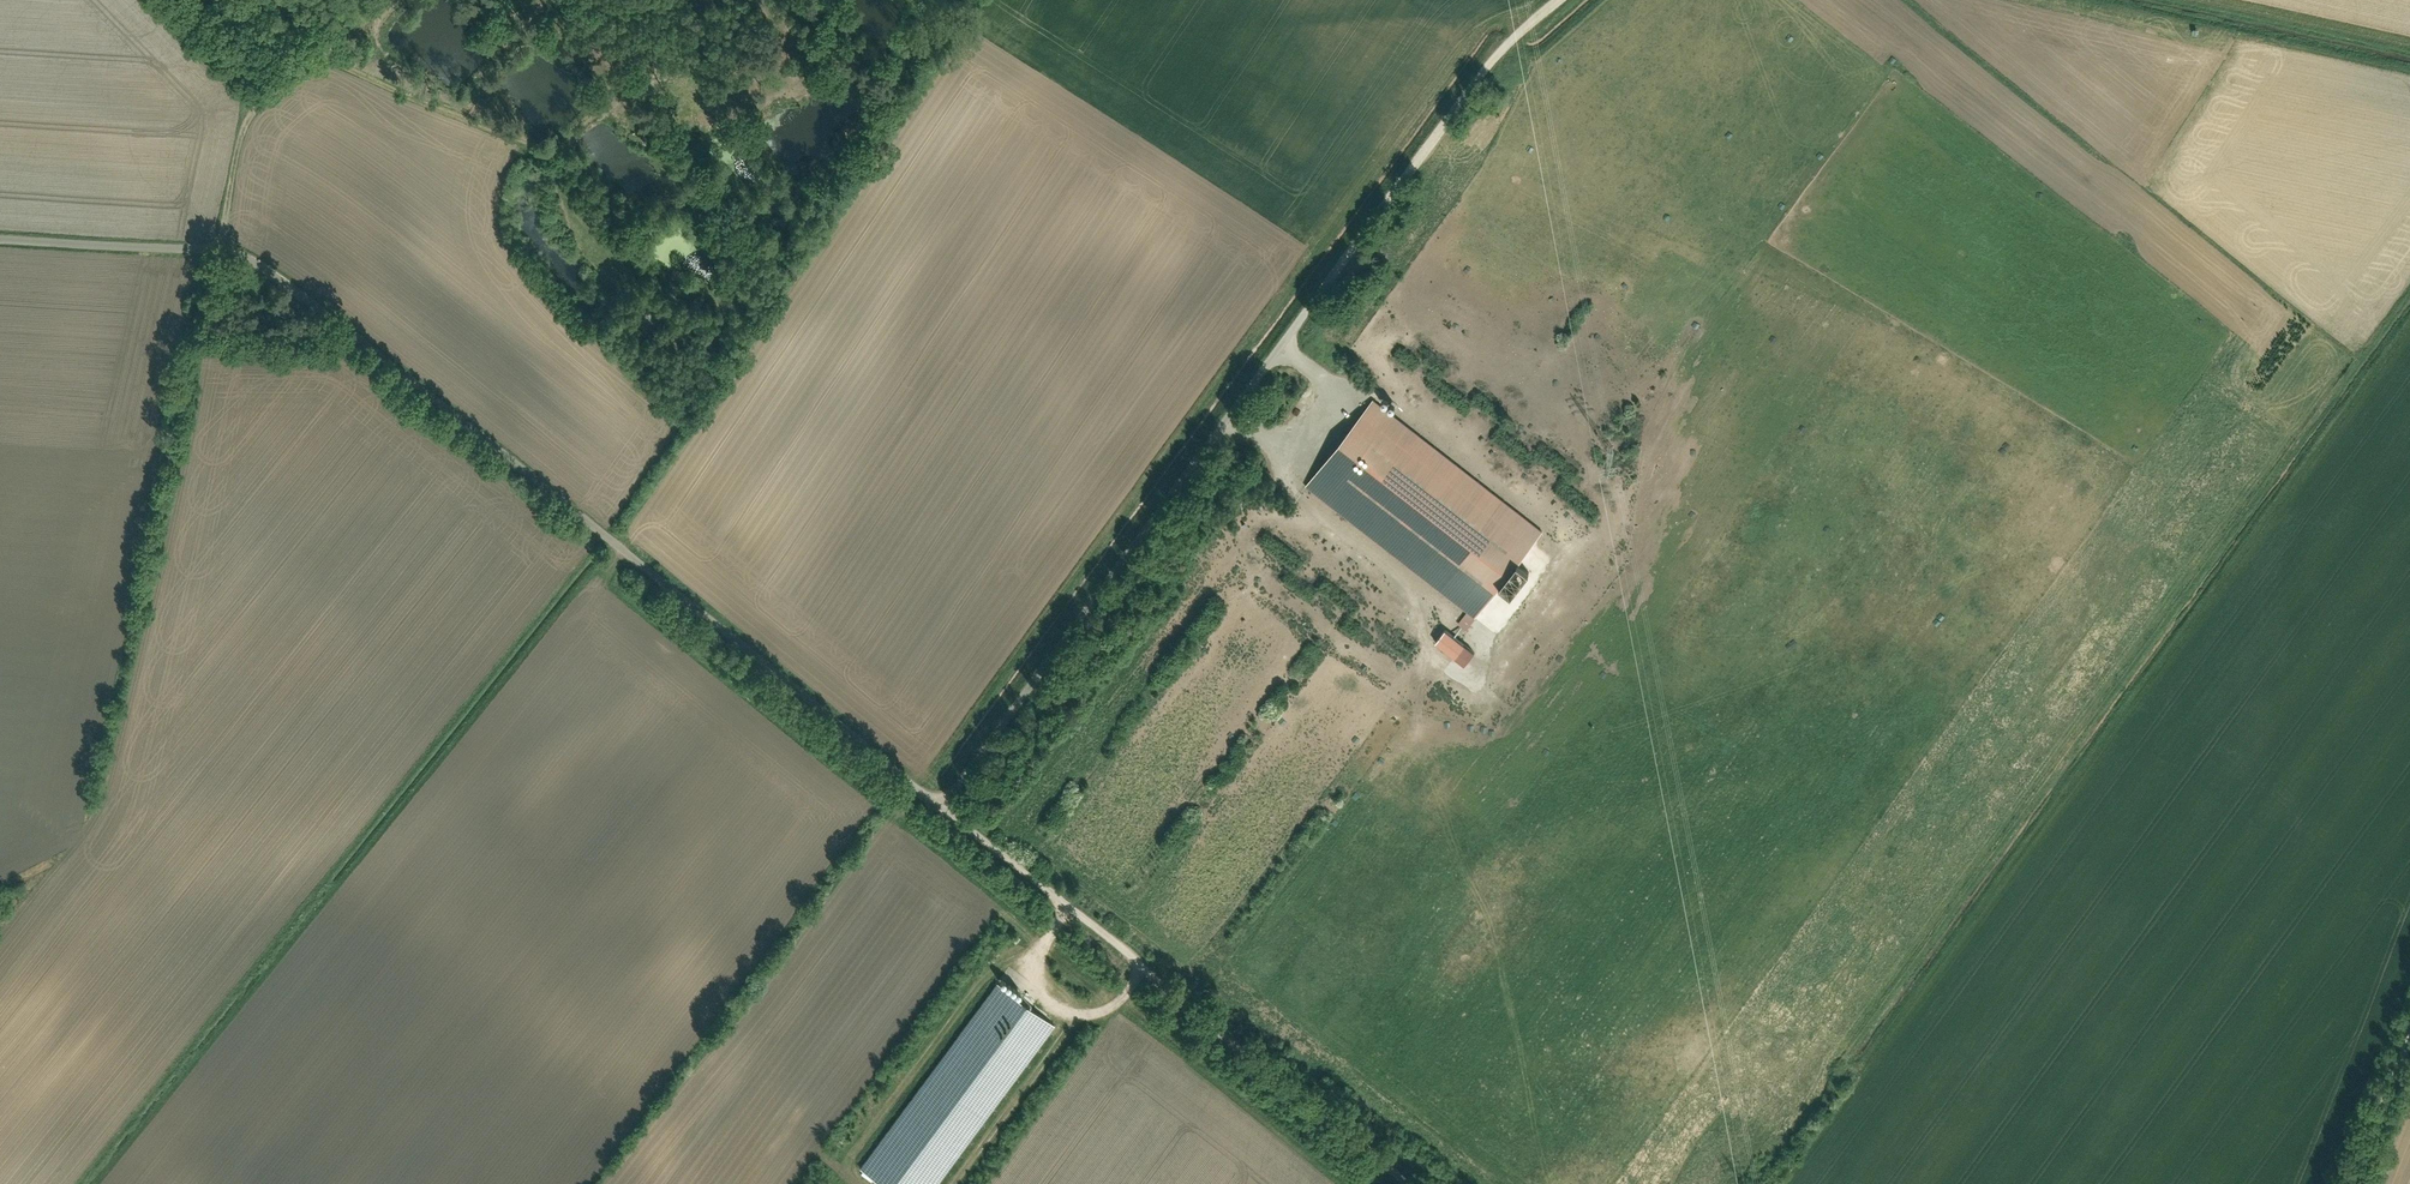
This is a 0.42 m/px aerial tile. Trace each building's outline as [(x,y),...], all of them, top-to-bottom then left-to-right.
[(1544,533),(1376,402),(1308,488),(1476,619),(1544,533)] [(1441,641),(1470,664),(1480,651),(1451,628),(1441,641)] [(994,979),(858,1167),(882,1183),(935,1183),(1053,1021),(994,979)]
